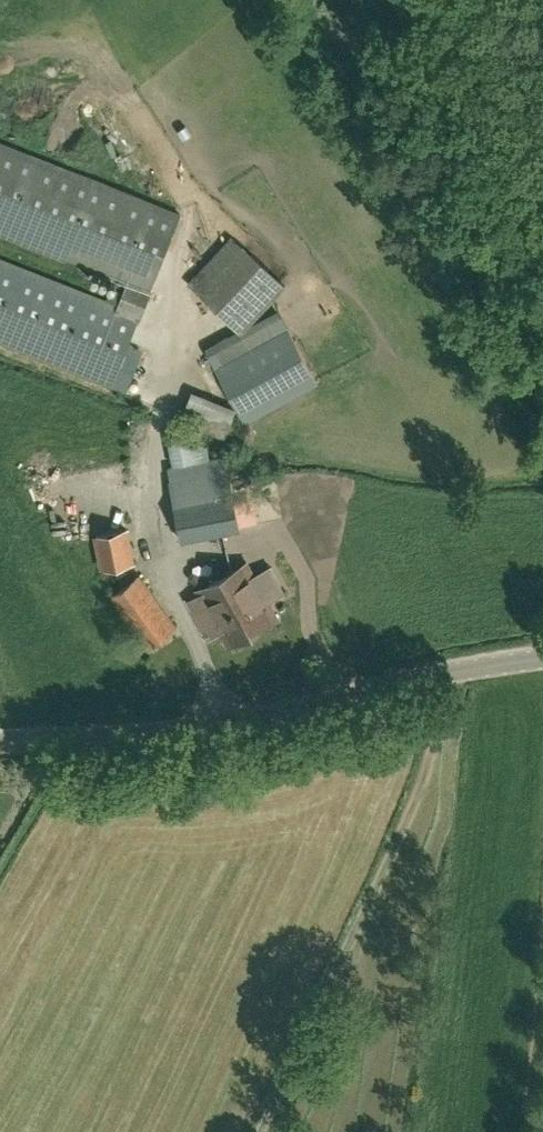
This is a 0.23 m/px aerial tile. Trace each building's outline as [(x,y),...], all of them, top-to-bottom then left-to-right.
[(117,307),(0,260),(0,339),(127,389),(141,352),(127,347),(140,317),(141,318),(152,290),(151,290),(181,213),(0,142),(0,231),(127,281),(117,307)] [(251,254),(207,300),(245,336),(288,289),(251,254)] [(245,422),(318,382),(288,328),(215,368),(245,422)] [(183,409),(211,418),(217,399),(189,390),(183,409)] [(198,438),(191,439),(190,435),(182,436),(181,435),(167,438),(173,467),(168,468),(182,541),(240,530),(226,457),(210,460),(207,444),(202,445),(202,442),(199,442),(198,438)] [(126,530),(95,536),(102,569),(133,563),(126,530)] [(277,618),(246,563),(198,590),(229,645),(277,618)] [(138,570),(107,591),(145,646),(176,625),(138,570)]
